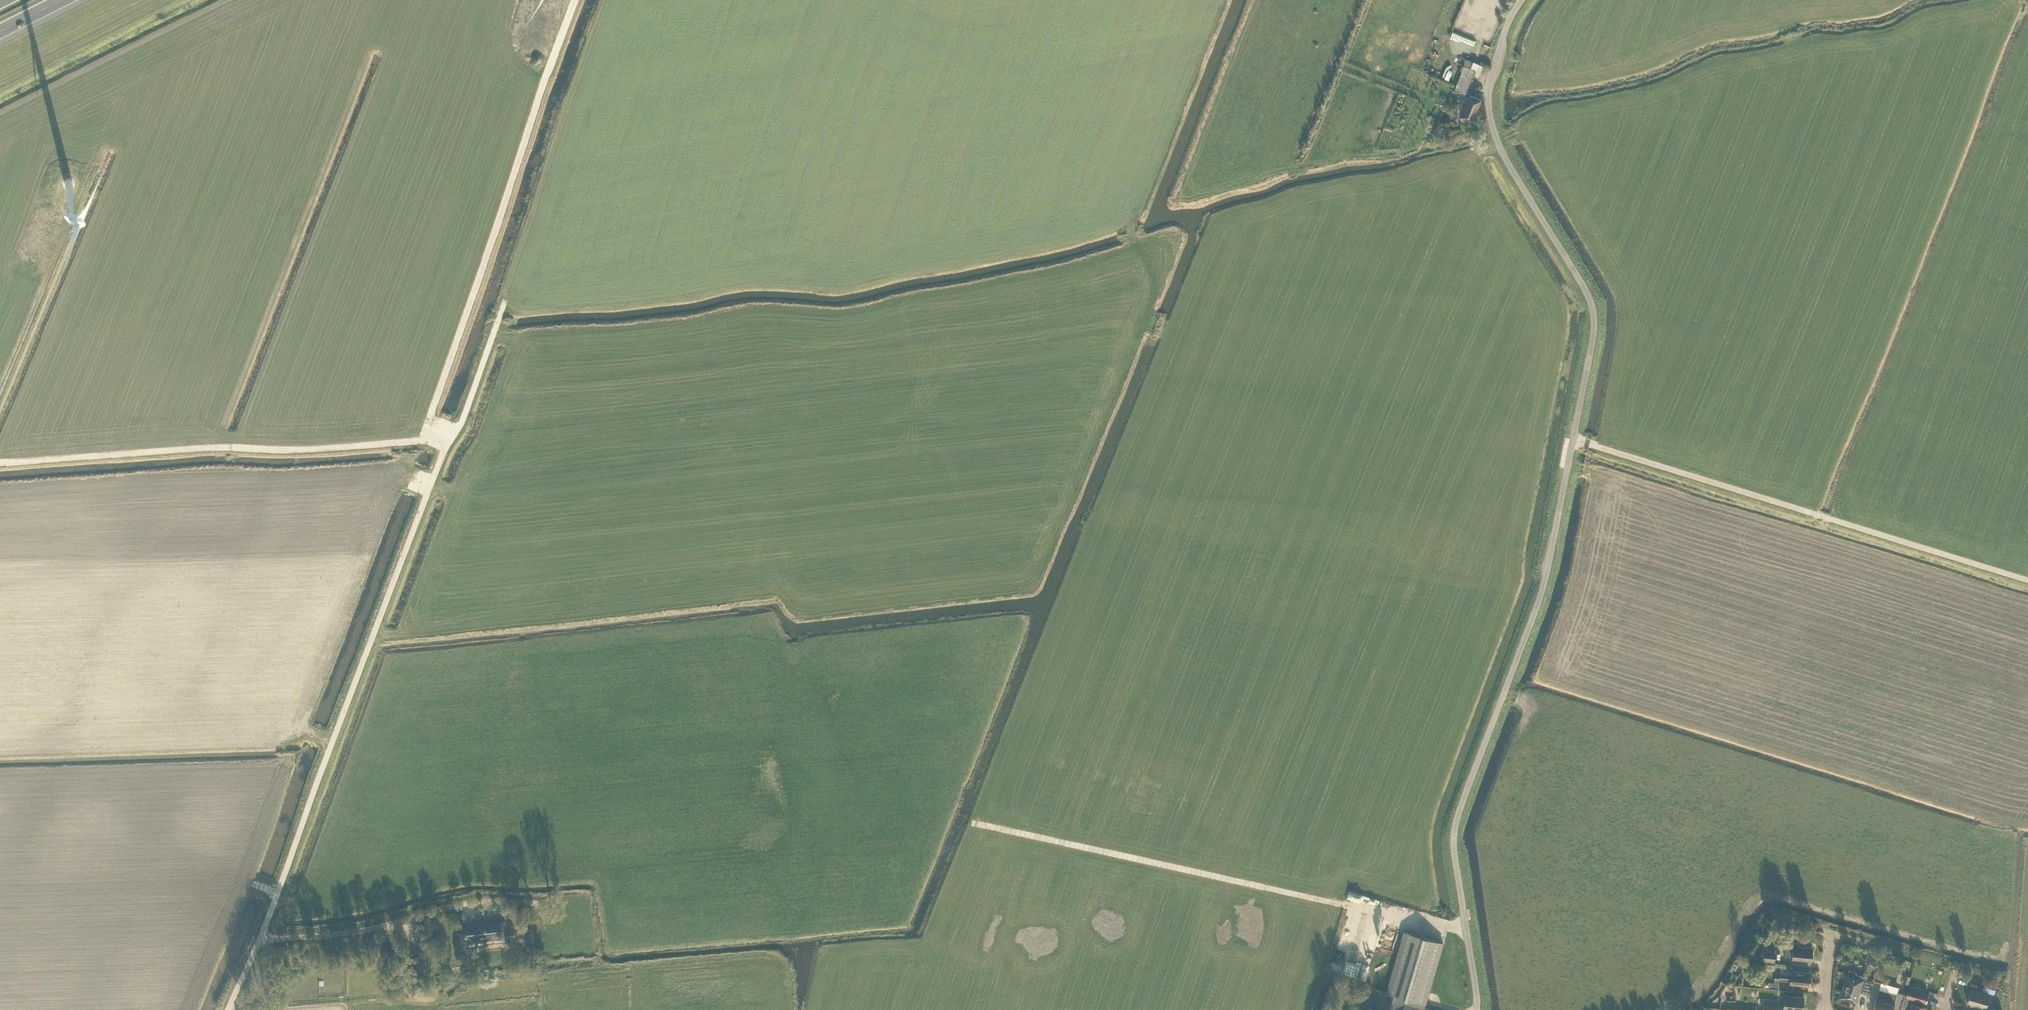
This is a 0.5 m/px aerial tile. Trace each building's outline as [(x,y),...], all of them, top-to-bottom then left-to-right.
[(1466,94),(1475,70),(1471,68),(1473,63),(1465,60),(1460,75),(1454,90),(1466,94)] [(1460,117),(1469,120),(1467,126),(1470,127),(1472,122),(1481,100),(1469,95),(1460,117)] [(464,922),(466,941),(466,948),(486,945),(485,939),(500,937),(499,924),(504,923),(503,916),(498,917),(498,918),(464,922)] [(534,943),(533,932),(525,932),(526,943),(534,943)] [(1424,1008),(1443,943),(1420,937),(1403,932),(1386,992),(1394,994),(1390,1006),(1389,1009),(1433,1009),(1424,1008)] [(1811,960),(1812,948),(1812,947),(1799,945),(1800,945),(1798,942),(1788,941),(1786,943),(1784,958),(1792,958),(1811,960)] [(1775,953),(1763,951),(1762,960),(1774,961),(1775,953)] [(1873,952),(1870,963),(1878,966),(1881,954),(1873,952)] [(1840,997),(1856,1001),(1859,992),(1869,995),(1873,979),(1863,976),(1856,974),(1856,972),(1849,970),(1847,975),(1840,997)] [(1779,977),(1778,989),(1792,990),(1792,983),(1809,985),(1810,973),(1791,971),(1790,978),(1779,977)] [(1896,994),(1879,989),(1873,1009),(1892,1009),(1892,1008),(1900,1009),(1905,994),(1897,992),(1896,994)] [(1910,1009),(1925,1009),(1926,1007),(1922,1006),(1924,1002),(1925,1002),(1927,995),(1908,989),(1906,997),(1915,999),(1913,1004),(1912,1003),(1910,1009)] [(1967,1002),(1984,1007),(1988,995),(1970,990),(1967,1002)] [(1784,996),(1783,1008),(1802,1009),(1804,997),(1784,996)]
